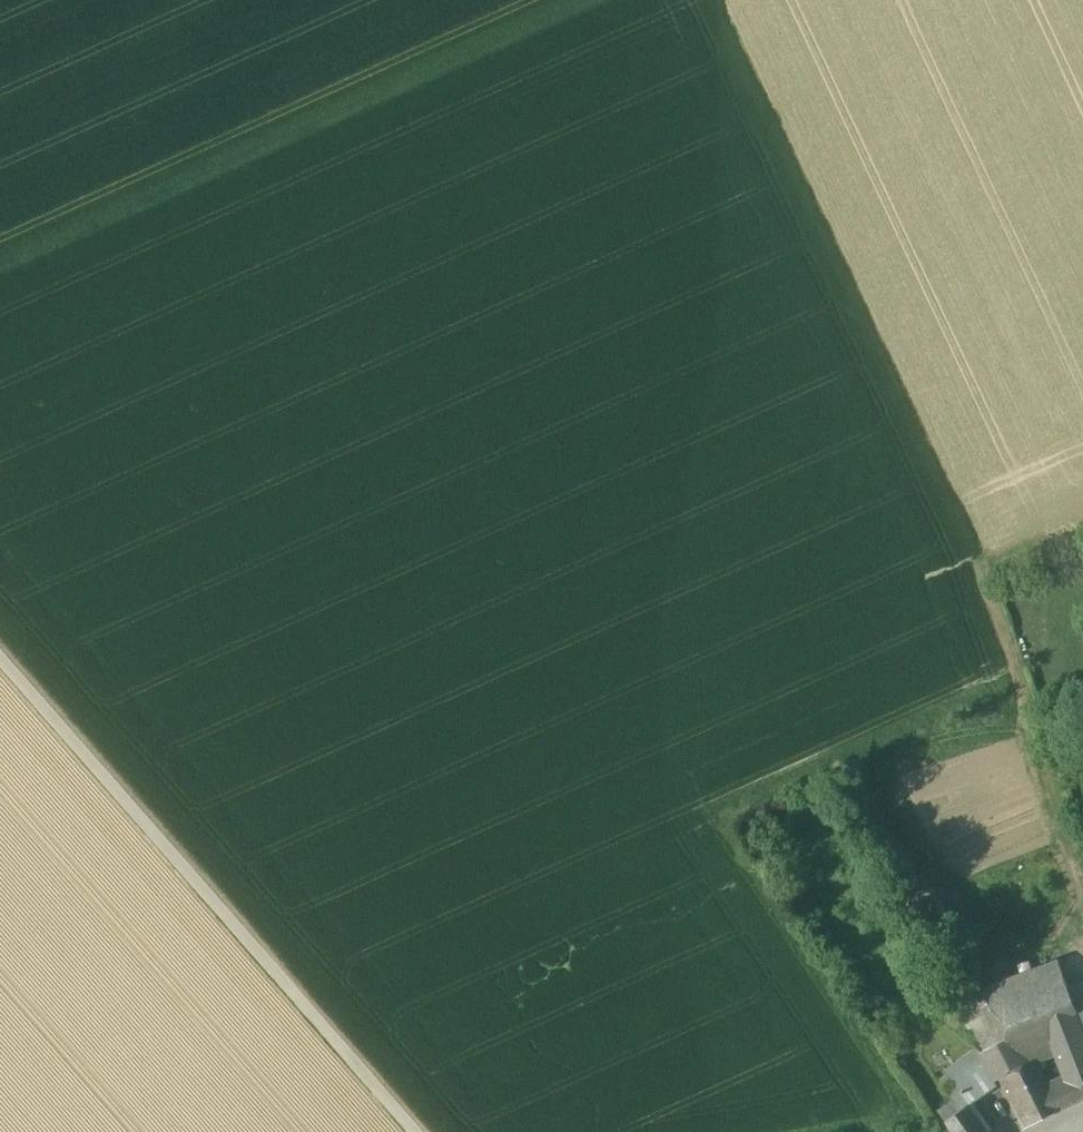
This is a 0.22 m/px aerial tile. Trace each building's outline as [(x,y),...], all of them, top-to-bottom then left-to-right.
[(1059,961),(1005,982),(1025,1033),(1053,1022),(1077,1013),(1078,1012),(1075,1003),(1059,961)] [(1005,982),(987,989),(1006,1040),(1025,1033),(1005,982)] [(1006,1040),(987,989),(980,991),(977,984),(957,994),(970,1027),(976,1025),(985,1048),(986,1049),(1006,1040)] [(1075,1003),(1078,1012),(1077,1013),(1082,1028),(1082,1000),(1075,1003)] [(1053,1022),(1059,1039),(1057,1040),(1054,1047),(1068,1082),(1077,1103),(1082,1100),(1082,1028),(1077,1013),(1053,1022)] [(1006,1040),(986,1049),(985,1048),(980,1053),(984,1061),(995,1081),(996,1081),(1001,1078),(1001,1077),(1030,1062),(1006,1040)] [(945,1089),(954,1100),(962,1112),(969,1107),(998,1086),(996,1081),(995,1081),(984,1061),(945,1089)] [(1030,1062),(1001,1077),(1001,1078),(1025,1128),(1056,1112),(1046,1092),(1030,1062)] [(1068,1082),(1046,1092),(1056,1112),(1077,1103),(1068,1082)] [(962,1112),(954,1100),(939,1111),(953,1131),(987,1131),(969,1107),(962,1112)]
